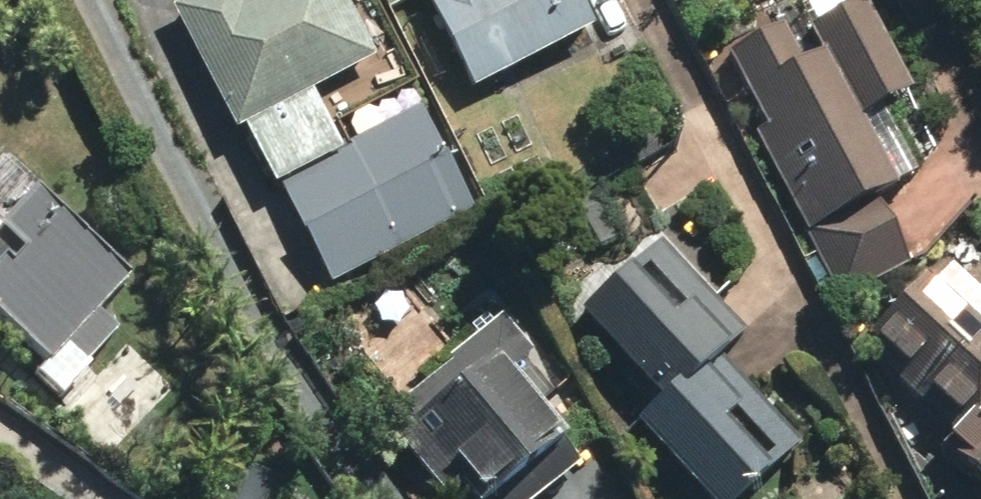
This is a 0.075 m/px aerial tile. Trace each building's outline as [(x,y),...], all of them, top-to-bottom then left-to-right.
[(278,174),(340,139),(309,83),(378,45),(352,0),(187,0),(174,8),(239,124),(247,119),(278,174)] [(566,47),(615,22),(604,0),(419,0),(469,100),(562,49),(566,47)] [(909,262),(874,198),(889,190),(852,119),(888,103),(842,4),(795,26),(791,28),(721,66),(807,231),(804,233),(804,234),(839,299),(909,262)] [(282,182),(333,278),(474,205),(423,109),(282,182)] [(34,183),(0,220),(0,316),(46,365),(131,271),(34,183)] [(709,353),(732,333),(654,243),(573,312),(651,402),(653,404),(631,425),(705,498),(728,498),(792,435),(709,353)] [(852,348),(937,434),(980,391),(980,308),(938,264),(852,348)] [(387,411),(459,498),(530,498),(591,450),(490,327),(387,411)] [(975,498),(980,498),(980,408),(978,406),(930,458),(975,498)]
